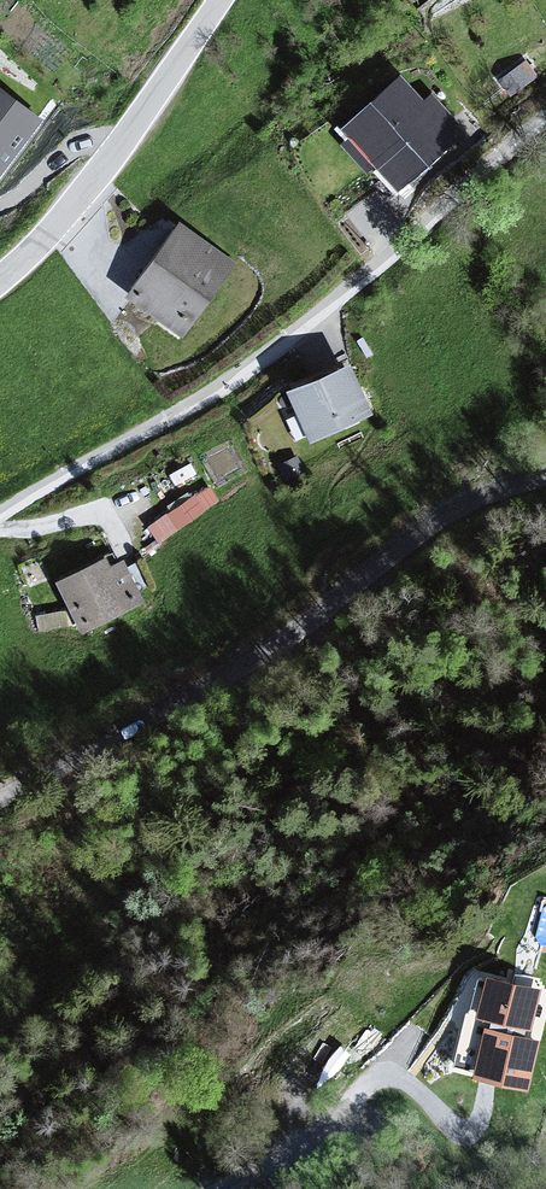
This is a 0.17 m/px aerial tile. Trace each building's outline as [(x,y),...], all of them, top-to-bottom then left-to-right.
[(535,76),(524,60),(499,78),(510,94),(535,76)] [(419,104),(398,80),(342,129),(350,138),(343,145),(366,171),(372,165),(397,194),(454,145),(445,135),(457,124),(434,97),(419,104)] [(0,93),(0,169),(36,119),(0,93)] [(178,226),(124,302),(182,343),(236,267),(178,226)] [(348,368),(287,394),(309,445),(370,419),(348,368)] [(155,534),(221,499),(211,481),(146,515),(155,534)] [(114,557),(53,586),(78,638),(139,610),(114,557)] [(537,991),(483,979),(475,1016),(528,1028),(537,991)] [(536,1041),(487,1030),(476,1077),(525,1088),(536,1041)]
